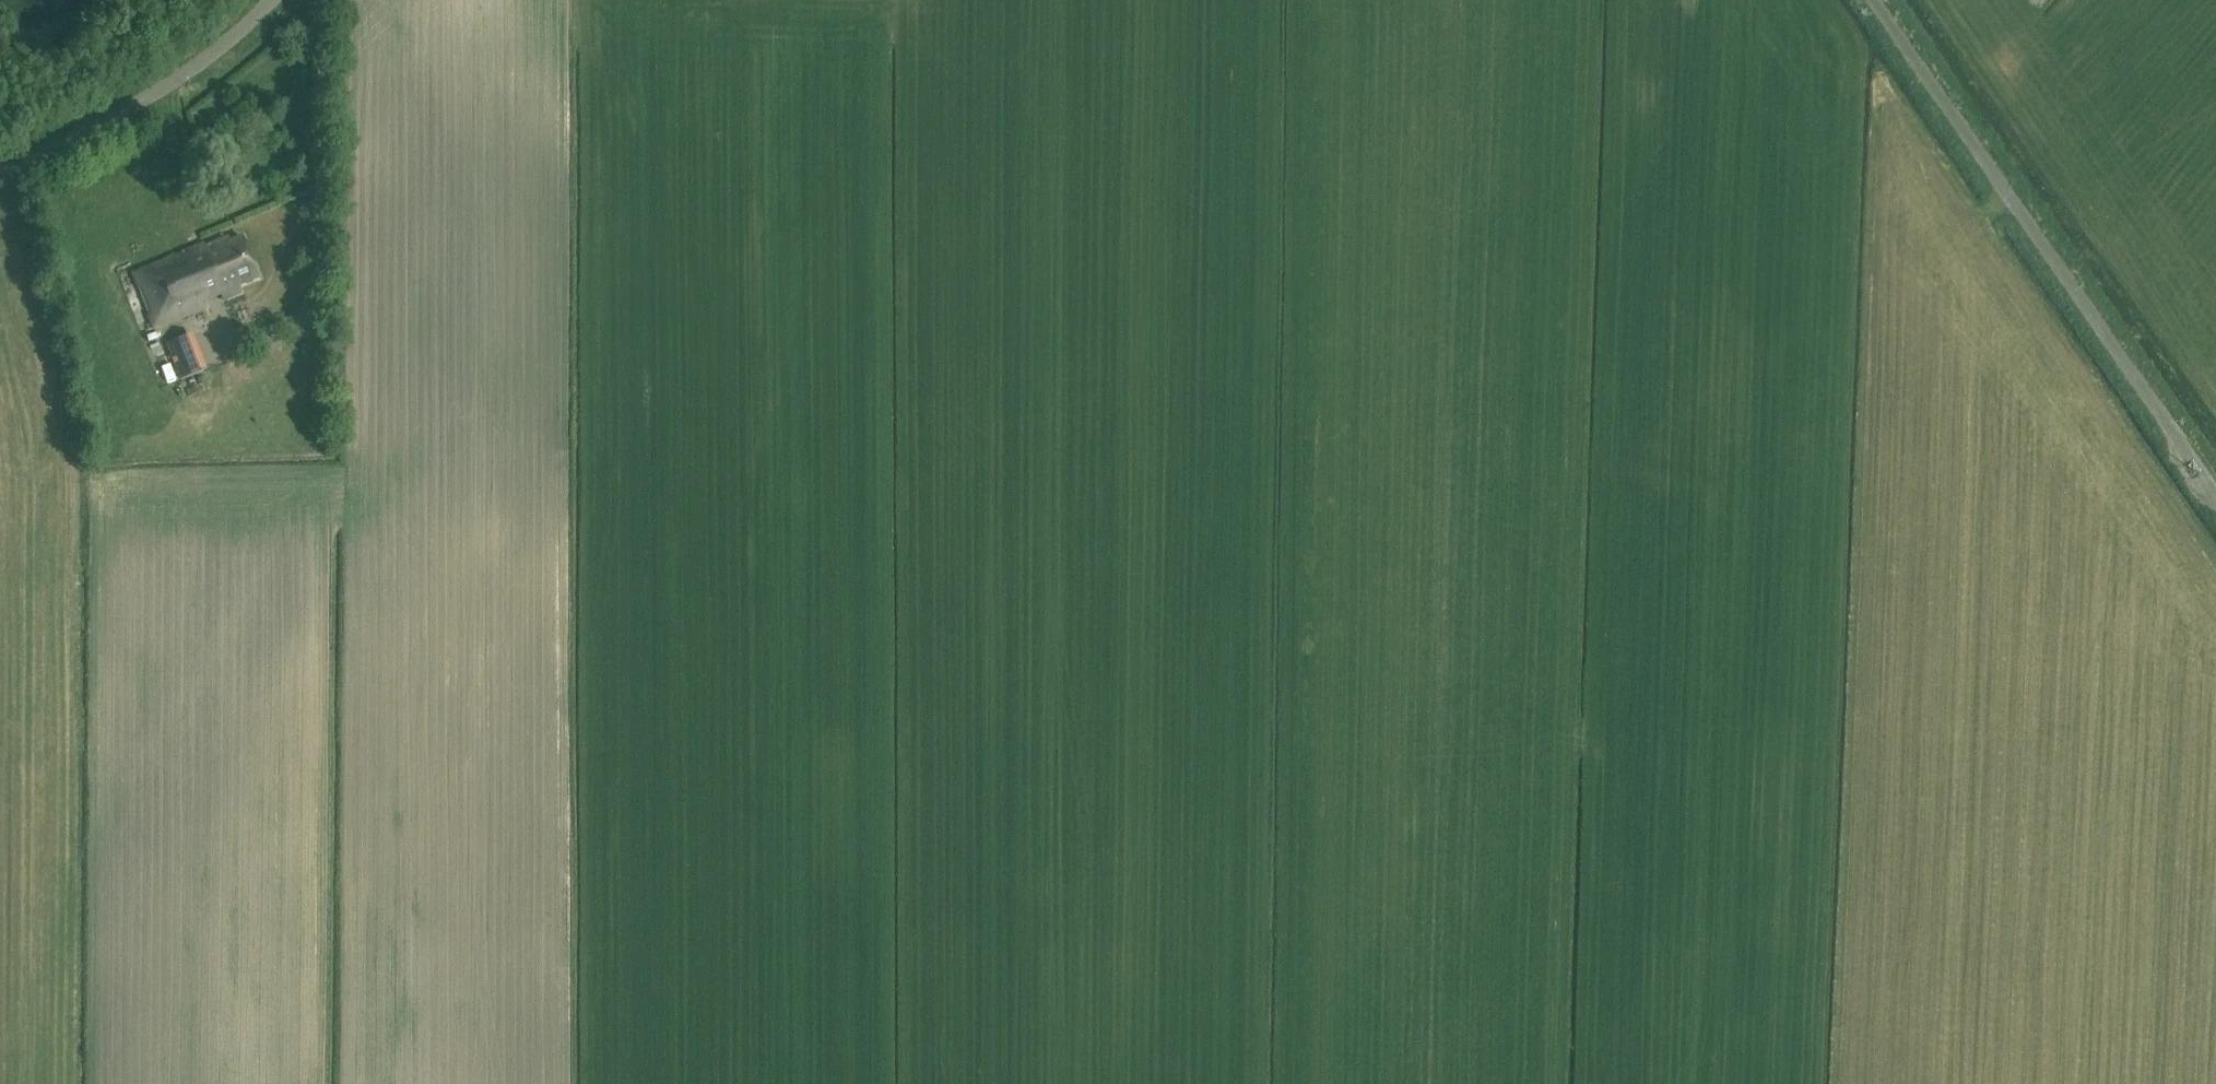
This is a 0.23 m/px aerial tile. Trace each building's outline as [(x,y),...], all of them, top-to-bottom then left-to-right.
[(220,295),(222,299),(240,292),(237,285),(258,276),(242,237),(230,242),(228,238),(204,247),(203,244),(133,272),(154,327),(206,306),(204,301),(220,295)] [(181,378),(201,371),(187,338),(168,345),(181,378)]
